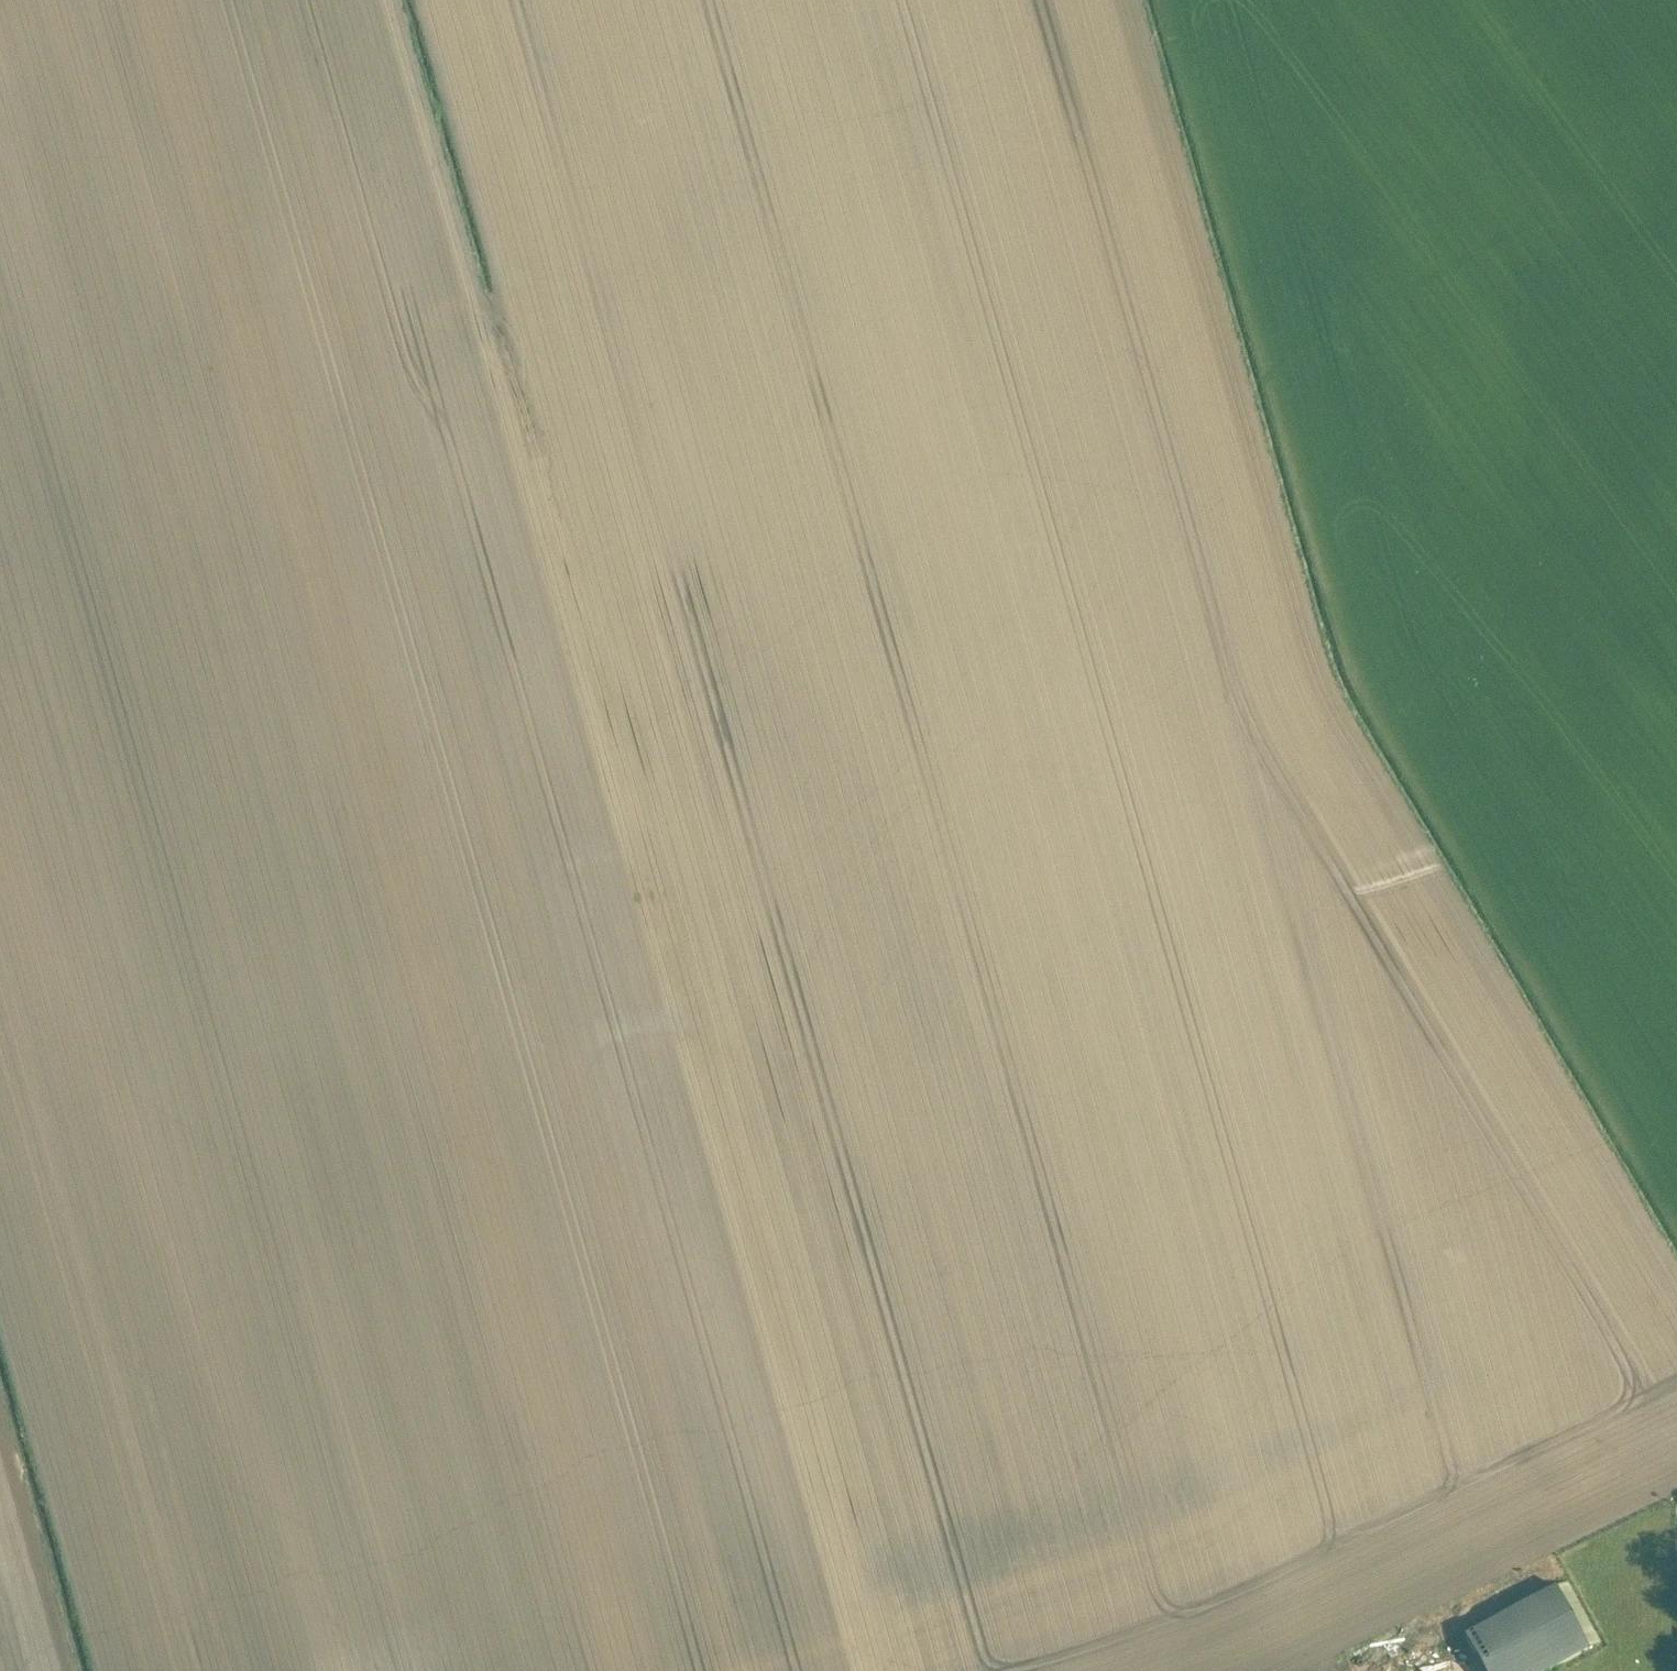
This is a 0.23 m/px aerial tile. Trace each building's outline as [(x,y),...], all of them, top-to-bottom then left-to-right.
[(1588,1652),(1589,1651),(1557,1589),(1465,1637),(1482,1670),(1551,1670),(1588,1652)]
